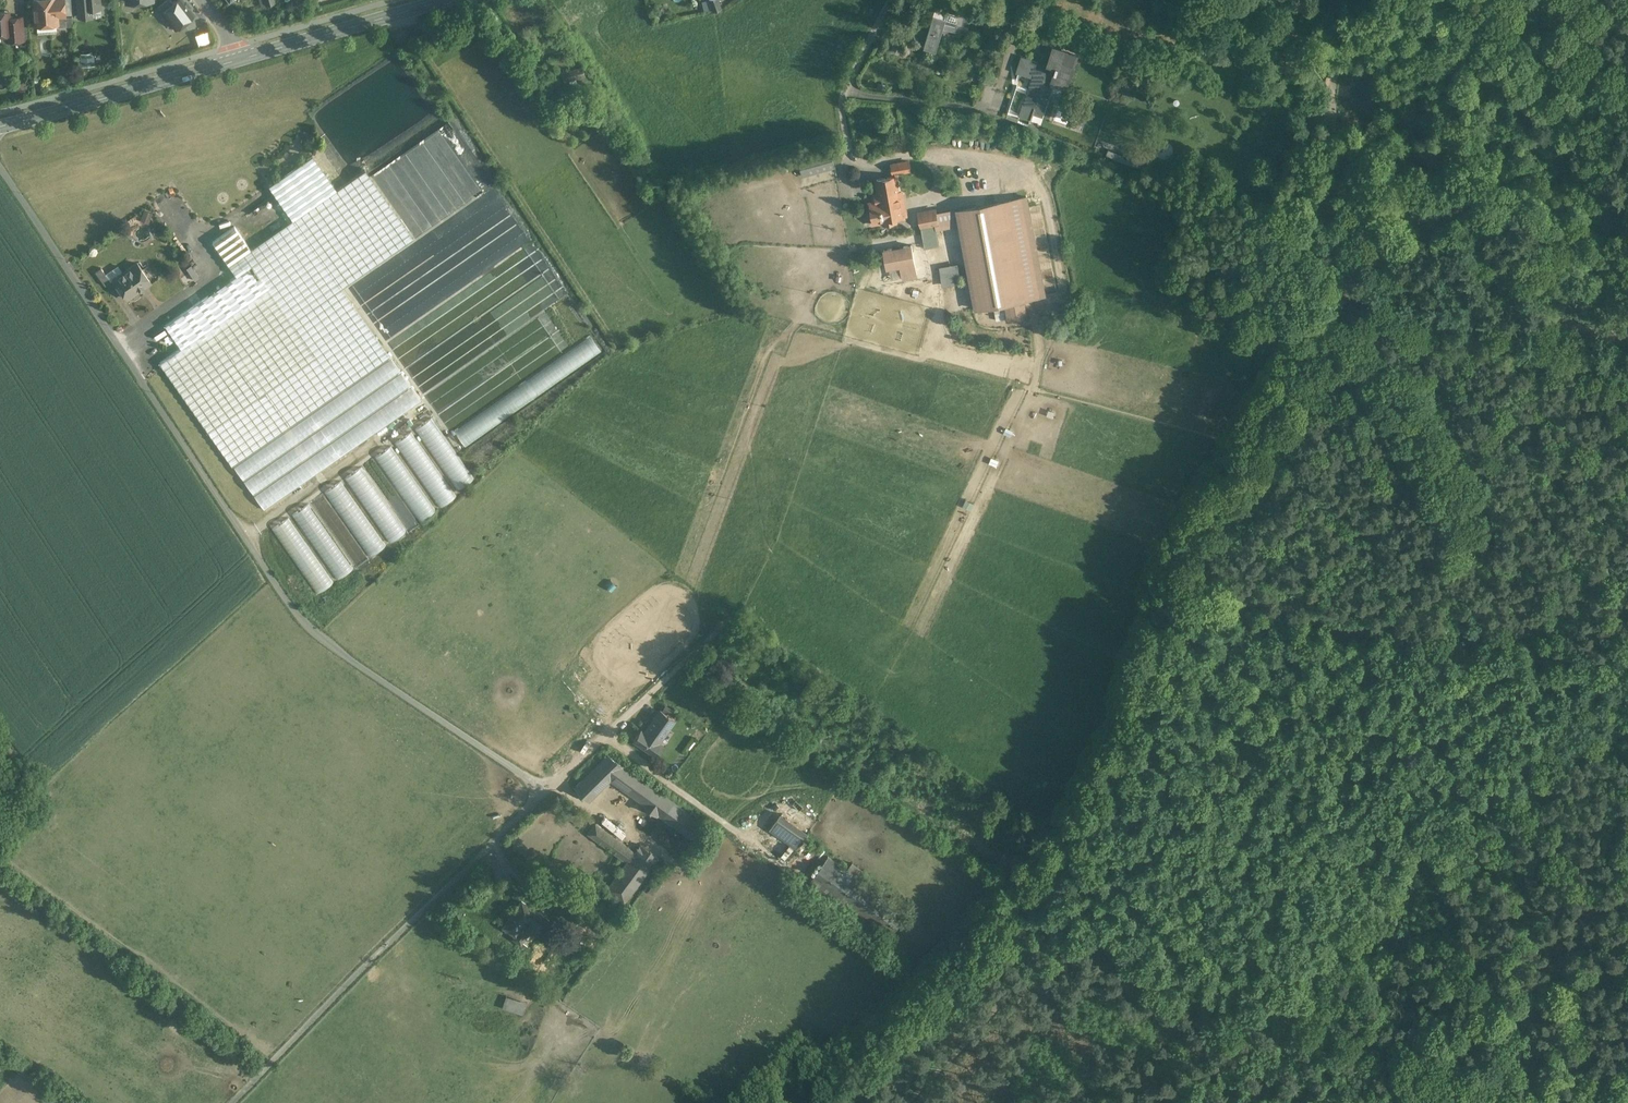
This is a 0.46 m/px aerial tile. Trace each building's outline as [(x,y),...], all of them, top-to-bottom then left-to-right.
[(33,0),(36,27),(57,25),(57,22),(66,21),(65,15),(56,16),(56,6),(55,6),(54,0),(34,0),(33,0)] [(55,6),(56,6),(56,16),(65,15),(64,0),(54,0),(55,6)] [(84,3),(85,18),(92,17),(92,10),(101,9),(100,0),(84,0),(84,3)] [(162,13),(176,30),(194,16),(182,0),(179,0),(162,13)] [(714,12),(721,10),(718,0),(710,0),(714,12)] [(959,15),(944,11),(943,16),(934,13),(933,17),(925,43),(937,47),(943,28),(965,33),(968,19),(976,21),(978,10),(971,8),(972,5),(961,2),(959,15)] [(84,3),(77,3),(79,18),(85,18),(84,3)] [(0,13),(0,36),(6,35),(11,35),(9,19),(9,12),(0,13)] [(1000,16),(992,14),(989,22),(997,24),(1000,16)] [(22,18),(9,19),(11,35),(6,35),(7,43),(24,41),(22,18)] [(1012,21),(1007,35),(1020,40),(1025,26),(1012,21)] [(915,32),(902,28),(900,35),(913,39),(915,32)] [(1024,57),(1020,70),(1034,75),(1021,113),(1033,116),(1035,111),(1043,114),(1048,101),(1041,99),(1047,80),(1065,85),(1075,54),(1060,49),(1059,53),(1052,50),(1047,65),(1024,57)] [(93,54),(80,55),(81,69),(95,68),(93,54)] [(582,68),(564,73),(567,81),(585,76),(582,68)] [(1166,147),(1159,144),(1156,153),(1163,155),(1166,147)] [(1107,157),(1142,167),(1145,158),(1110,147),(1107,157)] [(832,151),(799,160),(803,175),(836,167),(832,151)] [(181,349),(160,364),(264,511),(421,401),(342,288),(414,238),(365,170),(336,190),(312,156),(267,188),(291,221),(250,250),(234,227),(212,242),(236,277),(165,327),(181,349)] [(909,161),(892,164),(894,173),(910,170),(909,161)] [(896,176),(877,179),(879,195),(875,196),(876,202),(870,203),(872,216),(870,216),(872,224),(880,223),(879,220),(885,219),(886,224),(894,222),(893,218),(906,216),(902,190),(899,191),(896,176)] [(1026,197),(1006,200),(1004,201),(1022,301),(1044,297),(1026,197)] [(1004,201),(957,209),(960,225),(976,310),(1022,301),(1004,201)] [(957,209),(936,213),(938,224),(935,225),(936,229),(960,225),(957,209)] [(935,210),(919,213),(921,227),(935,225),(938,224),(936,213),(935,210)] [(152,214),(145,211),(142,219),(149,222),(152,214)] [(935,225),(921,227),(925,249),(939,246),(936,229),(935,225)] [(911,245),(883,250),(887,268),(900,266),(915,263),(911,245)] [(915,263),(900,266),(902,279),(917,276),(915,263)] [(137,264),(113,281),(127,299),(151,282),(137,264)] [(187,285),(200,278),(192,265),(179,272),(187,285)] [(958,266),(940,269),(941,276),(959,273),(958,266)] [(111,283),(101,269),(95,273),(105,287),(111,283)] [(959,273),(941,276),(942,285),(960,282),(959,273)] [(1024,304),(1006,308),(1009,321),(1026,317),(1024,304)] [(494,404),(454,429),(464,445),(522,409),(518,401),(521,399),(523,403),(592,359),(589,355),(584,358),(578,349),(494,402),(494,404)] [(418,426),(455,490),(472,481),(434,417),(418,426)] [(456,497),(412,431),(396,442),(440,507),(456,497)] [(375,456),(418,523),(435,512),(393,445),(375,456)] [(347,475),(388,544),(405,534),(364,466),(347,475)] [(326,487),(269,527),(299,570),(333,546),(338,553),(361,536),(326,487)] [(660,710),(645,733),(641,730),(634,741),(655,756),(662,745),(658,743),(674,720),(660,710)] [(702,824),(608,753),(575,786),(588,800),(611,778),(641,801),(640,804),(657,816),(658,814),(690,838),(702,824)] [(584,821),(568,808),(563,813),(580,826),(584,821)] [(809,833),(782,814),(770,830),(797,850),(809,833)] [(629,854),(594,828),(589,835),(624,861),(629,854)] [(659,859),(642,846),(635,855),(653,868),(659,859)] [(653,868),(635,855),(608,891),(626,905),(653,868)] [(908,915),(828,857),(809,883),(888,941),(908,915)] [(550,920),(521,900),(503,926),(516,935),(527,919),(534,924),(543,930),(550,920)] [(576,905),(567,916),(568,917),(564,923),(575,932),(589,914),(576,905)] [(567,916),(558,908),(553,914),(564,923),(568,917),(567,916)] [(516,935),(514,938),(520,943),(534,924),(527,919),(516,935)] [(527,1002),(506,996),(502,1008),(523,1015),(527,1002)]
